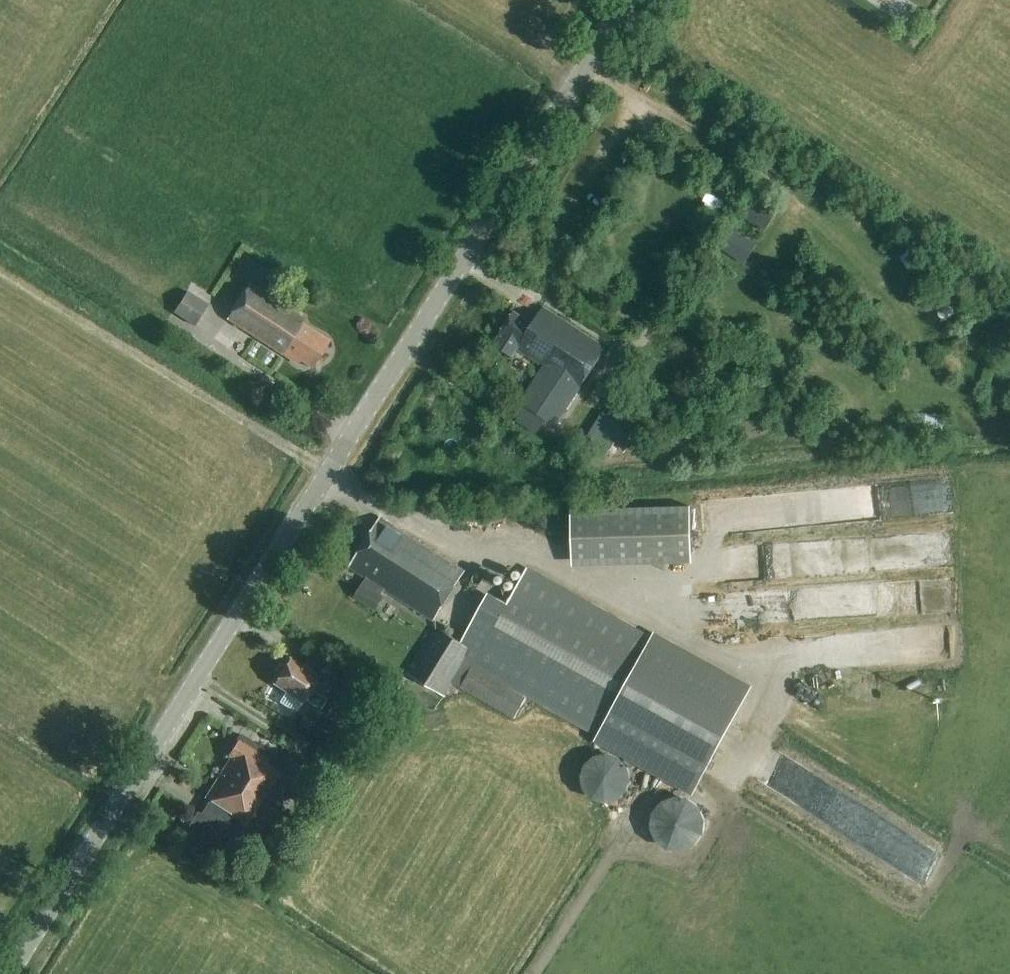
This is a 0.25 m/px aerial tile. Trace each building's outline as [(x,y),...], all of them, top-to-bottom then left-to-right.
[(755,211),(773,228),(787,212),(769,196),(755,211)] [(730,227),(719,244),(737,255),(748,238),(730,227)] [(923,236),(910,256),(925,264),(937,244),(923,236)] [(276,304),(265,298),(267,295),(251,285),(229,319),(301,364),(302,361),(313,368),(330,340),(303,323),(306,319),(278,301),(276,304)] [(196,326),(210,304),(189,291),(175,312),(196,326)] [(607,348),(544,307),(533,323),(515,311),(500,334),(501,335),(494,345),(513,357),(518,349),(546,368),(522,403),(555,425),(607,348)] [(691,500),(572,503),(573,559),(692,557),(691,500)] [(501,511),(459,509),(458,522),(481,523),(481,521),(501,522),(501,511)] [(366,577),(353,598),(375,611),(385,596),(381,594),(384,589),(433,620),(465,571),(382,518),(351,567),(366,577)] [(791,526),(743,529),(745,547),(792,545),(791,526)] [(880,565),(898,564),(896,537),(879,538),(880,565)] [(694,789),(749,690),(526,568),(497,622),(476,611),(460,641),(433,626),(406,676),(445,697),(452,684),(514,718),(526,697),(694,789)] [(790,618),(867,614),(865,587),(711,596),(713,636),(791,632),(790,618)] [(885,661),(965,657),(963,628),(880,632),(880,633),(825,636),(826,667),(885,664),(885,661)] [(319,675),(291,658),(286,666),(282,666),(279,671),(280,675),(275,683),(288,690),(281,701),(292,708),(293,711),(297,713),(299,713),(306,702),(308,703),(309,700),(331,714),(347,689),(337,683),(338,682),(321,672),(319,675)] [(237,836),(284,762),(242,735),(229,755),(233,757),(208,796),(212,799),(202,814),(198,812),(188,828),(226,853),(237,836)] [(604,804),(617,801),(627,792),(630,780),(628,767),(619,758),(607,754),(594,756),(585,765),(581,778),(583,791),(593,800),(604,804)] [(682,852),(696,847),(703,835),(706,820),(700,807),(689,799),(677,797),(668,799),(659,805),(652,815),(651,829),(657,842),(668,851),(682,852)] [(932,880),(950,855),(926,838),(908,864),(932,880)] [(275,868),(283,856),(273,850),(266,863),(275,868)]
